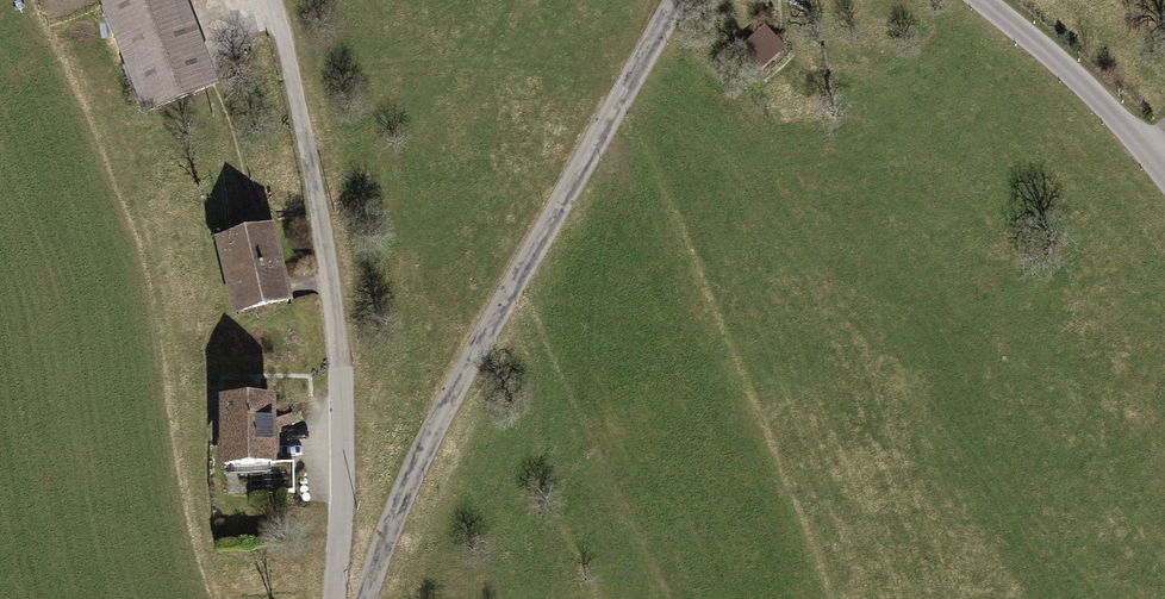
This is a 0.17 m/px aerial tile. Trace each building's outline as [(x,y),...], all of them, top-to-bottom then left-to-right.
[(143,118),(217,88),(183,0),(98,0),(143,118)] [(770,26),(749,37),(761,61),(783,51),(770,26)] [(271,224),(212,238),(233,317),(291,301),(271,224)] [(272,398),(219,397),(219,466),(272,466),(272,398)]
